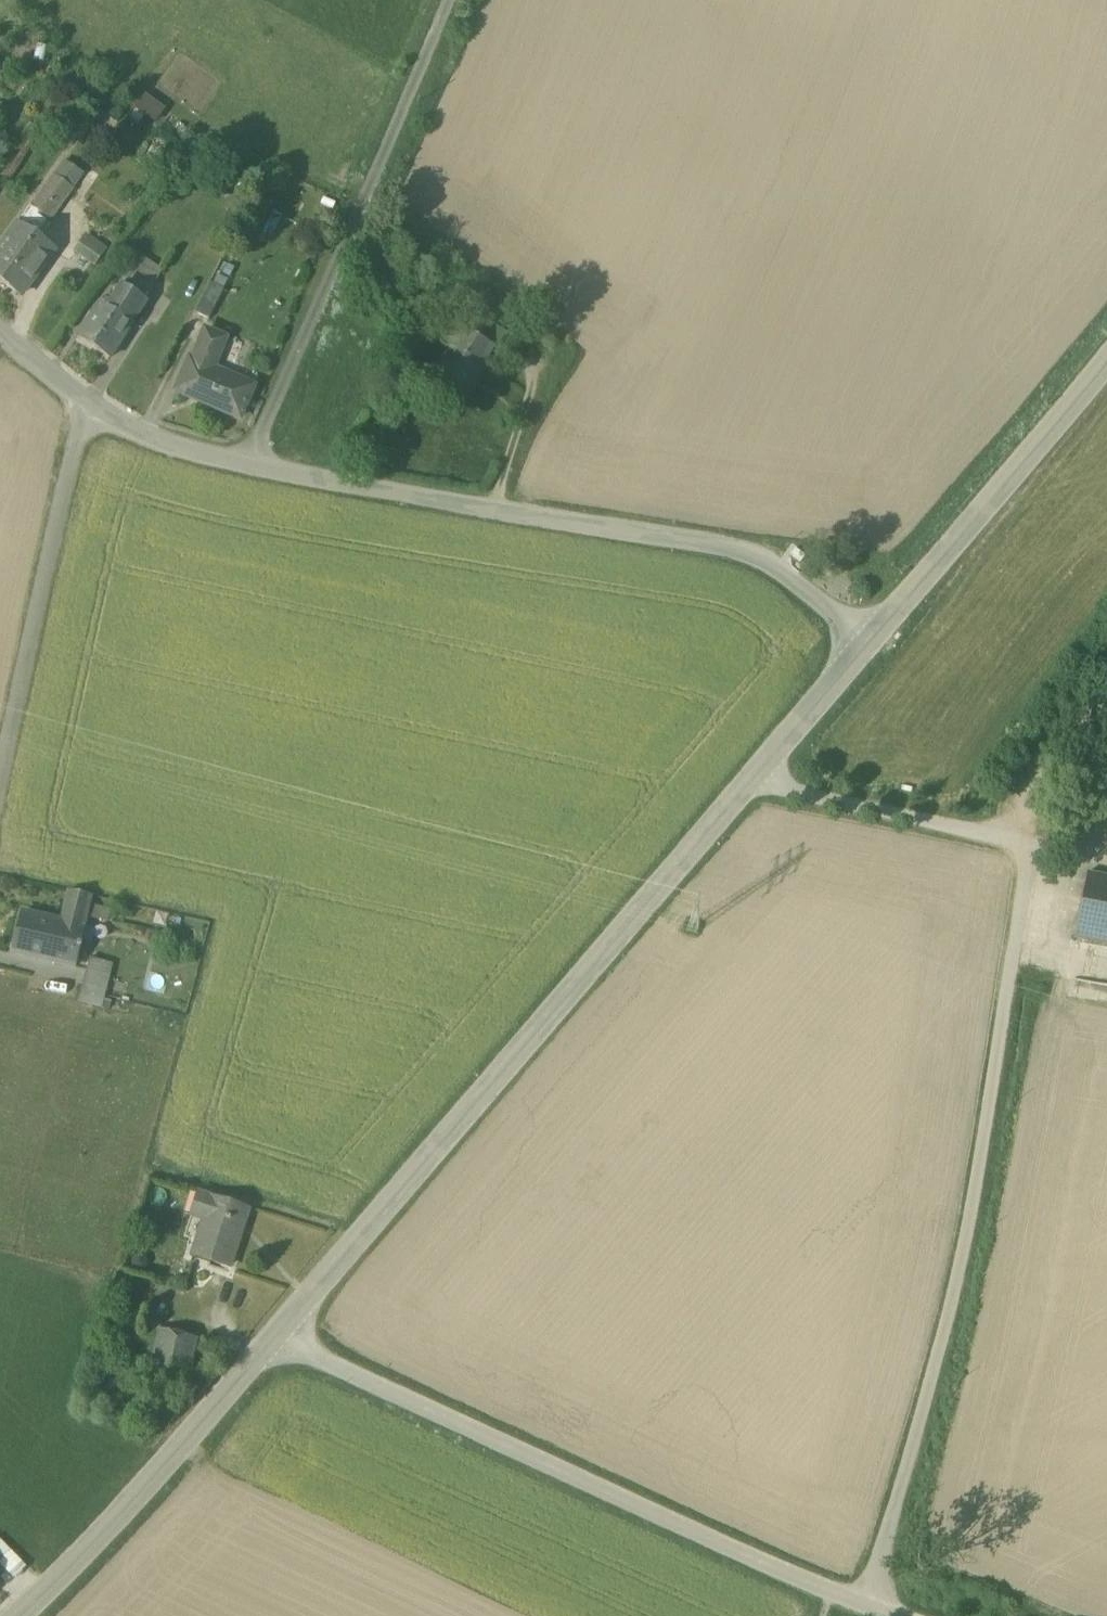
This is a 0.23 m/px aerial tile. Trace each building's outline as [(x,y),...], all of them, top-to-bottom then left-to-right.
[(84,176),(65,162),(54,176),(73,191),(84,176)] [(54,176),(30,208),(50,222),(73,191),(54,176)] [(0,251),(0,282),(20,296),(52,250),(17,226),(0,251)] [(105,252),(85,238),(75,253),(94,267),(105,252)] [(132,273),(154,282),(162,264),(140,255),(132,273)] [(152,290),(131,275),(122,288),(130,292),(144,302),(152,290)] [(210,285),(195,315),(208,321),(223,291),(210,285)] [(114,316),(98,306),(77,338),(110,360),(131,328),(128,326),(144,302),(130,292),(114,316)] [(508,334),(475,315),(465,332),(492,347),(498,351),(508,334)] [(465,332),(447,321),(433,344),(450,354),(430,388),(458,405),(492,347),(465,332)] [(225,341),(205,333),(193,363),(189,362),(177,393),(241,418),(253,387),(213,371),(225,341)] [(1087,873),(1073,938),(1106,945),(1106,877),(1087,873)] [(93,896),(73,892),(66,923),(86,927),(87,920),(91,906),(93,896)] [(1052,917),(1053,914),(1052,911),(1050,908),(1047,906),(1044,905),(1041,906),(1038,908),(1036,911),(1036,914),(1037,917),(1038,920),(1041,922),(1044,922),(1048,922),(1050,920),(1052,917)] [(108,910),(91,906),(87,920),(104,924),(108,910)] [(66,923),(26,913),(17,953),(76,967),(81,948),(83,949),(83,947),(81,946),(86,927),(66,923)] [(1047,941),(1048,937),(1047,934),(1045,931),(1043,930),(1039,929),(1036,930),(1033,932),(1032,934),(1031,937),(1032,941),(1034,943),(1036,945),(1040,946),(1043,945),(1045,943),(1047,941)] [(111,963),(92,959),(90,970),(109,974),(111,963)] [(109,974),(90,970),(86,985),(110,991),(113,976),(109,974)] [(110,991),(86,985),(85,993),(82,1003),(105,1009),(108,997),(110,991)] [(249,1210),(200,1194),(193,1215),(206,1220),(195,1254),(231,1266),(249,1210)] [(166,1311),(155,1309),(151,1326),(162,1329),(166,1311)] [(199,1338),(162,1329),(150,1373),(188,1382),(199,1338)]
